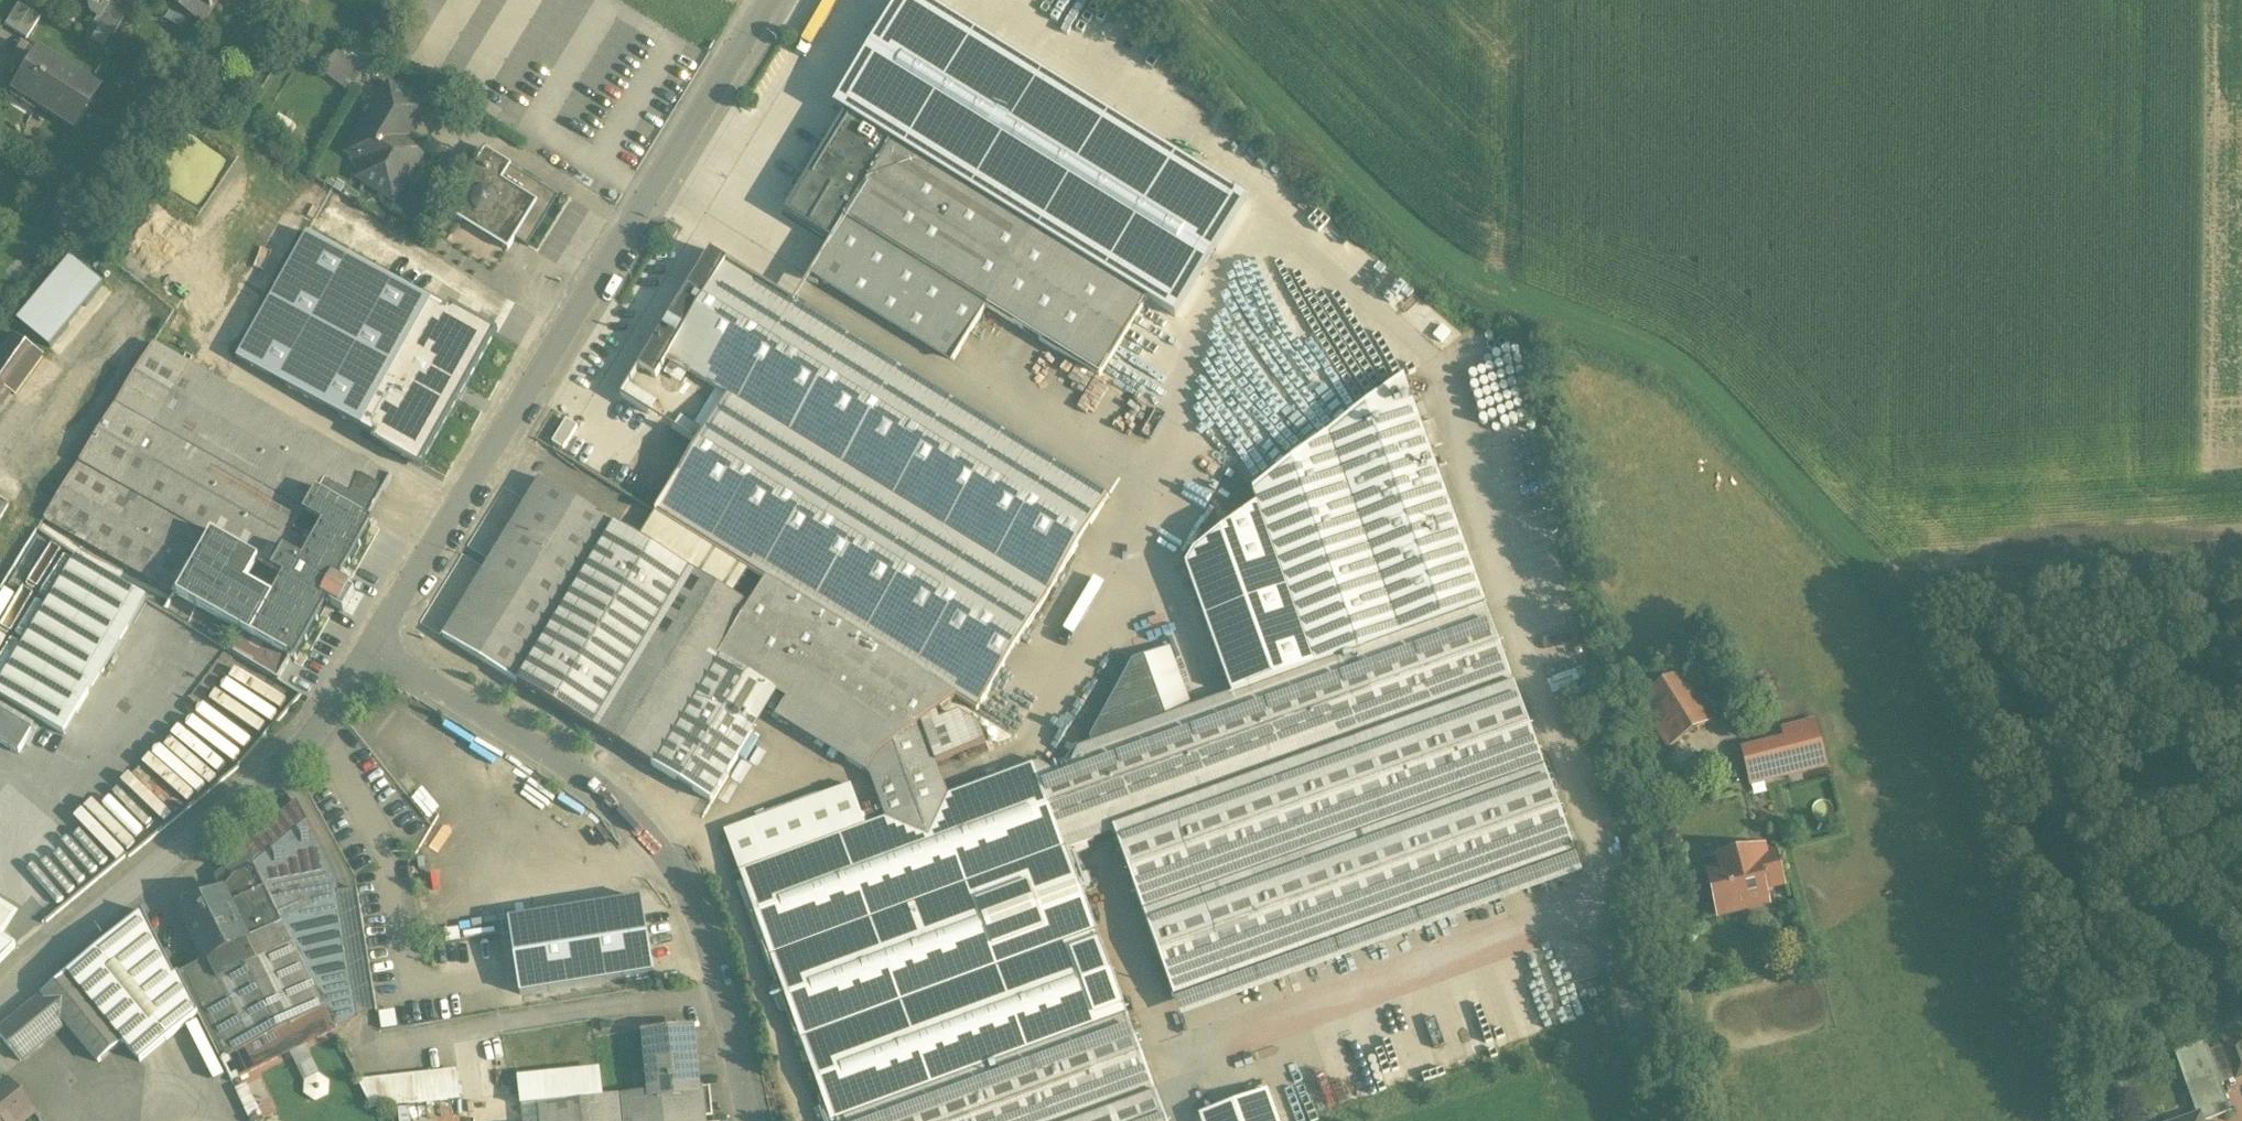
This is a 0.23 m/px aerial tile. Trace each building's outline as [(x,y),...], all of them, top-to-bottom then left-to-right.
[(90,26),(110,39),(128,9),(116,1),(114,4),(108,0),(107,0),(90,26)] [(203,26),(219,0),(161,0),(203,26)] [(891,144),(1146,300),(1175,318),(1247,201),(920,0),(901,0),(834,109),(845,115),(891,144)] [(38,20),(16,5),(2,27),(24,41),(38,20)] [(327,70),(353,90),(369,70),(342,50),(327,70)] [(94,96),(34,56),(11,93),(35,108),(34,111),(46,119),(47,116),(71,132),(94,96)] [(414,105),(388,88),(350,147),(370,160),(358,178),(392,200),(423,152),(395,135),(414,105)] [(891,144),(845,115),(784,214),(830,242),(843,221),(891,144)] [(1146,300),(891,144),(843,221),(986,309),(1099,378),(1146,300)] [(547,191),(484,152),(446,213),(507,250),(516,235),(529,243),(558,198),(547,192),(547,191)] [(986,309),(843,221),(830,242),(811,274),(953,362),(986,309)] [(677,233),(666,226),(659,237),(671,244),(677,233)] [(308,234),(237,359),(376,437),(372,442),(421,470),(498,333),(449,306),(446,312),(308,234)] [(1107,498),(792,304),(793,303),(709,252),(638,368),(655,379),(667,360),(726,396),(654,514),(955,699),(976,712),(1107,498)] [(18,321),(50,348),(103,286),(71,259),(18,321)] [(0,355),(0,386),(11,394),(14,396),(42,357),(13,336),(0,355)] [(153,346),(43,520),(81,540),(188,366),(153,346)] [(390,479),(188,366),(81,540),(79,542),(173,594),(232,627),(240,632),(316,494),(366,522),(390,479)] [(1402,380),(1252,493),(1256,505),(1314,665),(1483,604),(1402,380)] [(11,394),(0,386),(0,410),(11,394)] [(540,480),(449,627),(460,634),(453,645),(591,730),(688,571),(638,540),(540,480)] [(316,494),(240,632),(289,659),(323,598),(326,600),(325,602),(331,606),(330,608),(343,615),(354,595),(349,593),(351,589),(348,588),(351,583),(343,579),(339,586),(332,582),(366,522),(316,494)] [(1186,568),(1232,695),(1314,665),(1256,505),(1196,554),(1186,568)] [(654,514),(638,540),(688,571),(750,609),(718,660),(855,743),(843,761),(866,775),(870,777),(886,821),(884,821),(866,828),(739,875),(830,1120),(1166,1120),(1066,851),(1113,834),(1173,999),(1574,855),(1483,604),(1314,665),(1232,695),(1092,746),(1090,747),(1077,751),(1069,770),(1054,776),(1037,765),(946,799),(934,765),(985,747),(978,729),(957,716),(939,723),(935,714),(955,699),(654,514)] [(145,601),(75,558),(7,670),(78,713),(145,601)] [(750,609),(688,571),(591,730),(652,767),(695,698),(718,660),(750,609)] [(222,647),(229,635),(228,634),(232,627),(173,594),(163,611),(179,621),(222,647)] [(240,632),(232,627),(228,634),(229,635),(236,639),(229,652),(277,680),(289,659),(240,632)] [(1131,662),(1089,740),(1092,746),(1166,719),(1143,658),(1131,662)] [(7,670),(0,682),(0,697),(64,736),(78,713),(7,670)] [(1684,672),(1638,701),(1668,749),(1714,720),(1684,672)] [(695,698),(652,767),(710,803),(753,734),(695,698)] [(1814,723),(1782,731),(1784,739),(1788,752),(1793,774),(1824,765),(1814,723)] [(1784,739),(1740,750),(1744,763),(1788,752),(1784,739)] [(1788,752),(1744,763),(1749,785),(1793,774),(1788,752)] [(296,801),(232,854),(235,861),(215,877),(222,892),(246,940),(281,921),(253,865),(307,821),(296,801)] [(880,809),(862,815),(866,828),(884,821),(880,809)] [(307,821),(253,865),(281,921),(335,1030),(376,1009),(357,890),(339,893),(337,880),(307,821)] [(1743,853),(1719,859),(1722,870),(1705,874),(1716,917),(1738,911),(1737,909),(1767,901),(1764,889),(1783,884),(1776,856),(1763,859),(1761,850),(1761,848),(1759,849),(1743,853)] [(222,892),(201,902),(198,896),(192,894),(182,899),(180,905),(183,911),(182,912),(206,960),(246,940),(222,892)] [(640,901),(510,922),(522,994),(652,973),(640,901)] [(143,912),(68,973),(124,1041),(124,1042),(140,1062),(199,1014),(179,974),(175,977),(143,912)] [(246,940),(206,960),(179,974),(199,1014),(221,1059),(227,1056),(238,1079),(335,1030),(281,921),(246,940)] [(15,948),(0,938),(0,963),(15,948)] [(124,1041),(68,973),(42,994),(66,1023),(98,1062),(124,1042),(124,1041)] [(0,1028),(0,1036),(20,1061),(66,1023),(42,994),(0,1028)] [(690,1032),(644,1036),(650,1096),(695,1091),(690,1032)] [(2239,1041),(2223,1047),(2234,1080),(2241,1077),(2241,1048),(2239,1041)] [(2173,1055),(2196,1118),(2198,1118),(2200,1120),(2208,1120),(2228,1114),(2204,1043),(2173,1055)] [(457,1070),(358,1081),(372,1111),(461,1099),(457,1070)] [(0,1088),(0,1120),(22,1120),(31,1113),(5,1083),(0,1088)] [(539,1106),(540,1120),(705,1120),(705,1119),(707,1119),(707,1117),(704,1118),(701,1093),(704,1092),(704,1091),(702,1091),(702,1090),(695,1091),(650,1096),(539,1106)] [(1198,1115),(1200,1120),(1278,1120),(1267,1090),(1198,1115)]
